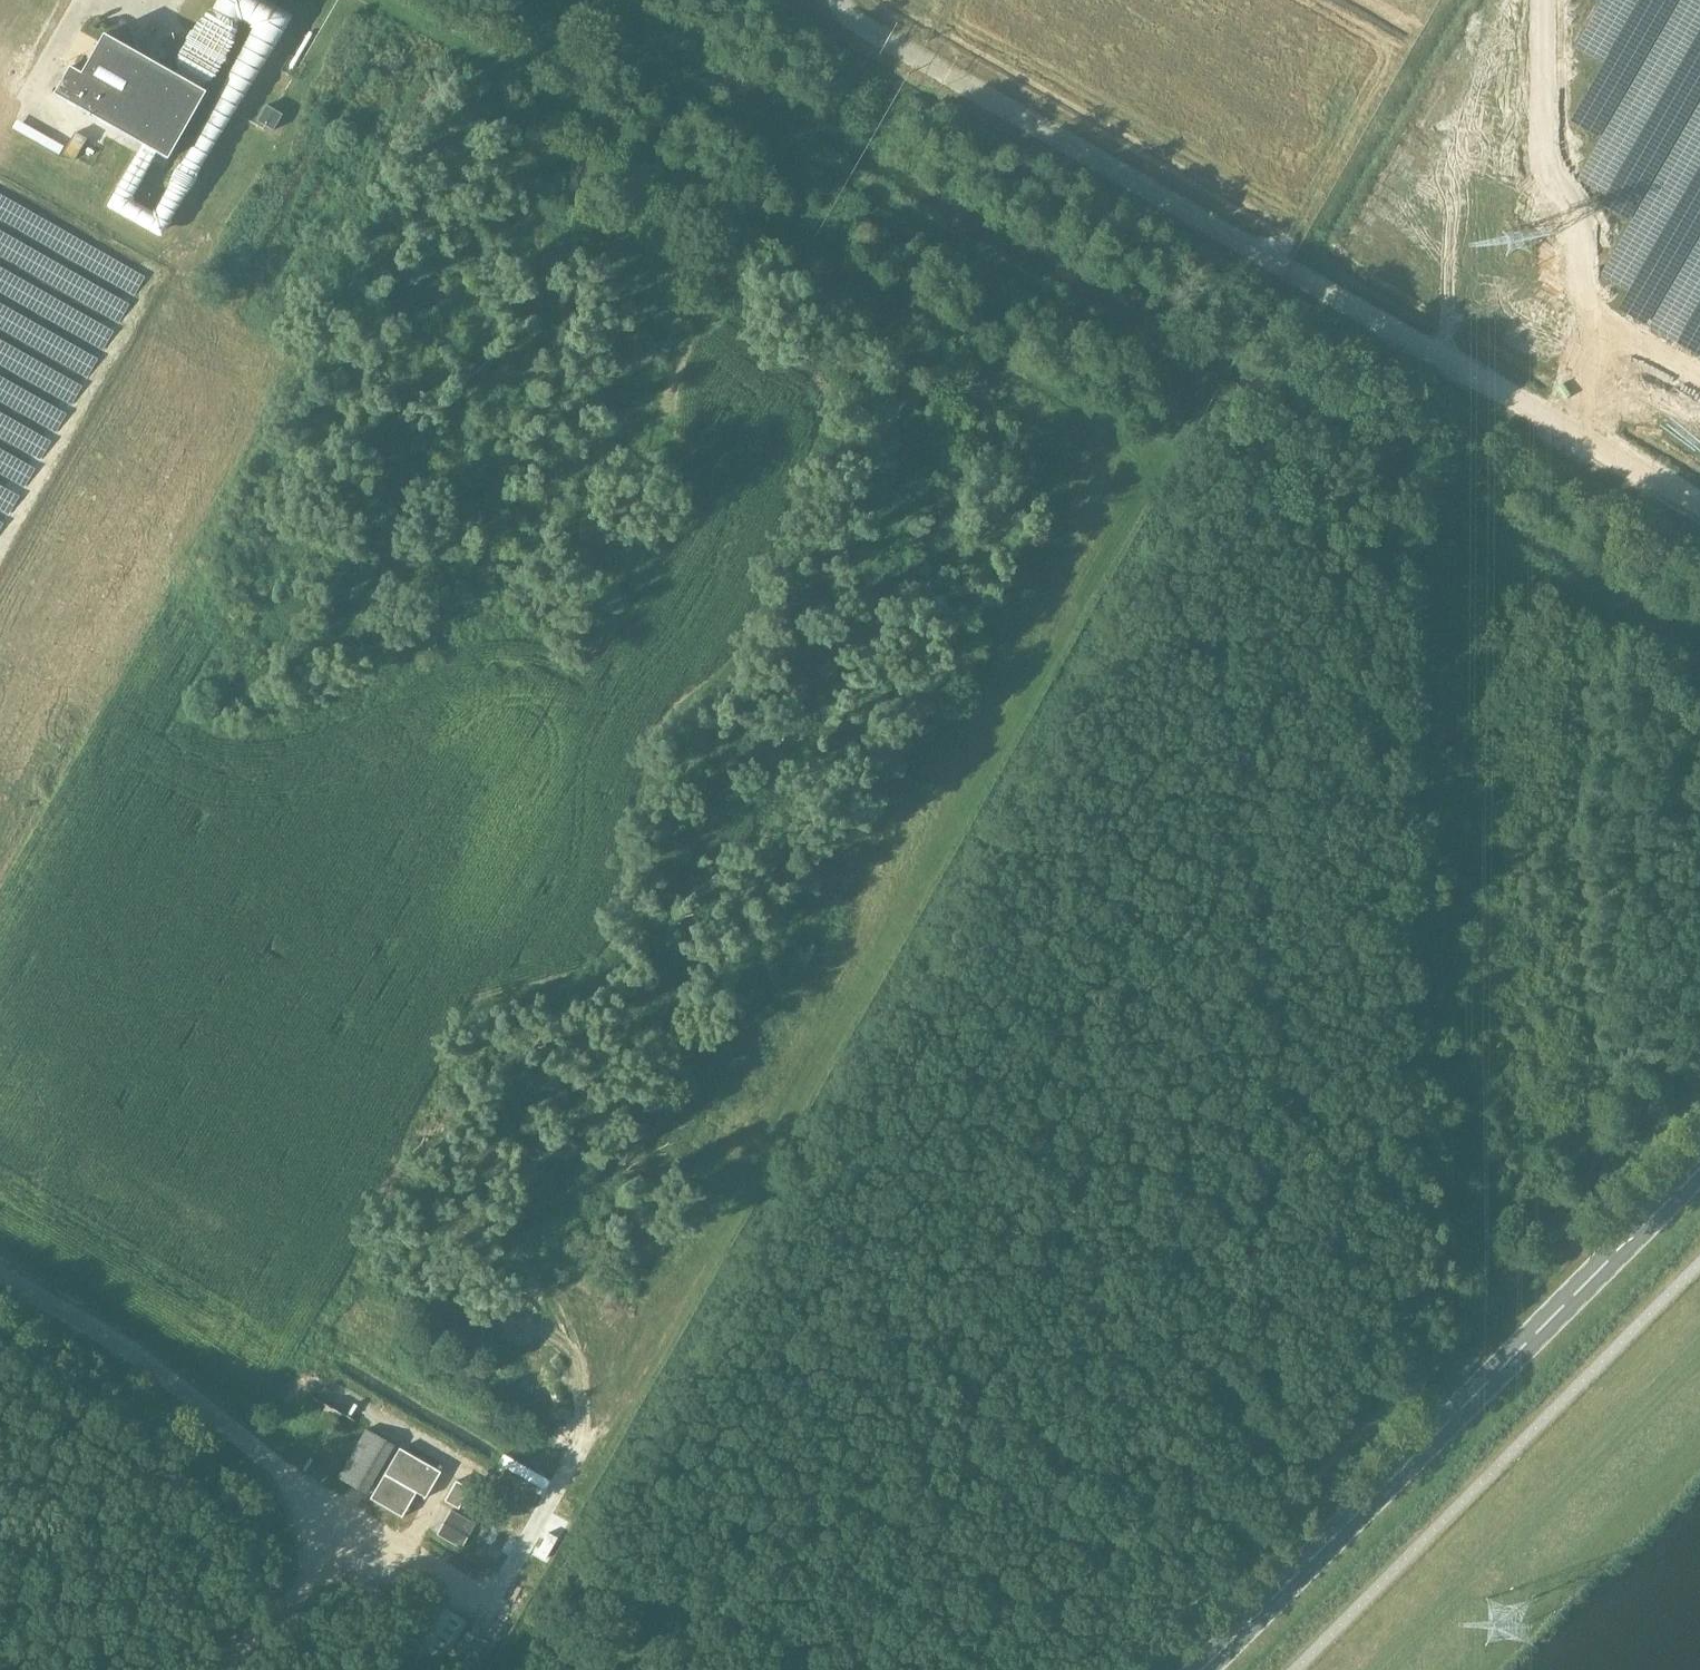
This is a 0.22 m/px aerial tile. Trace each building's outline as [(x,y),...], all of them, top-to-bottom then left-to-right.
[(143,146),(106,208),(161,239),(290,22),(288,16),(260,0),(218,0),(213,12),(196,25),(177,57),(174,77),(202,93),(214,79),(233,45),(238,24),(243,24),(249,27),(251,31),(153,213),(133,201),(156,154),(143,146)] [(143,146),(156,154),(167,160),(204,94),(202,93),(174,77),(102,36),(80,75),(68,68),(53,95),(143,146)] [(10,82),(0,77),(0,102),(10,82)] [(257,122),(265,127),(273,131),(281,116),(266,107),(257,122)] [(56,156),(61,142),(12,125),(7,139),(56,156)] [(74,132),(62,153),(74,160),(86,138),(74,132)] [(336,1478),(346,1483),(366,1495),(395,1447),(365,1429),(336,1478)] [(399,1450),(370,1500),(402,1519),(416,1494),(425,1499),(440,1473),(399,1450)] [(460,1484),(447,1506),(461,1516),(474,1492),(460,1484)] [(438,1546),(465,1557),(475,1532),(448,1521),(438,1546)]
